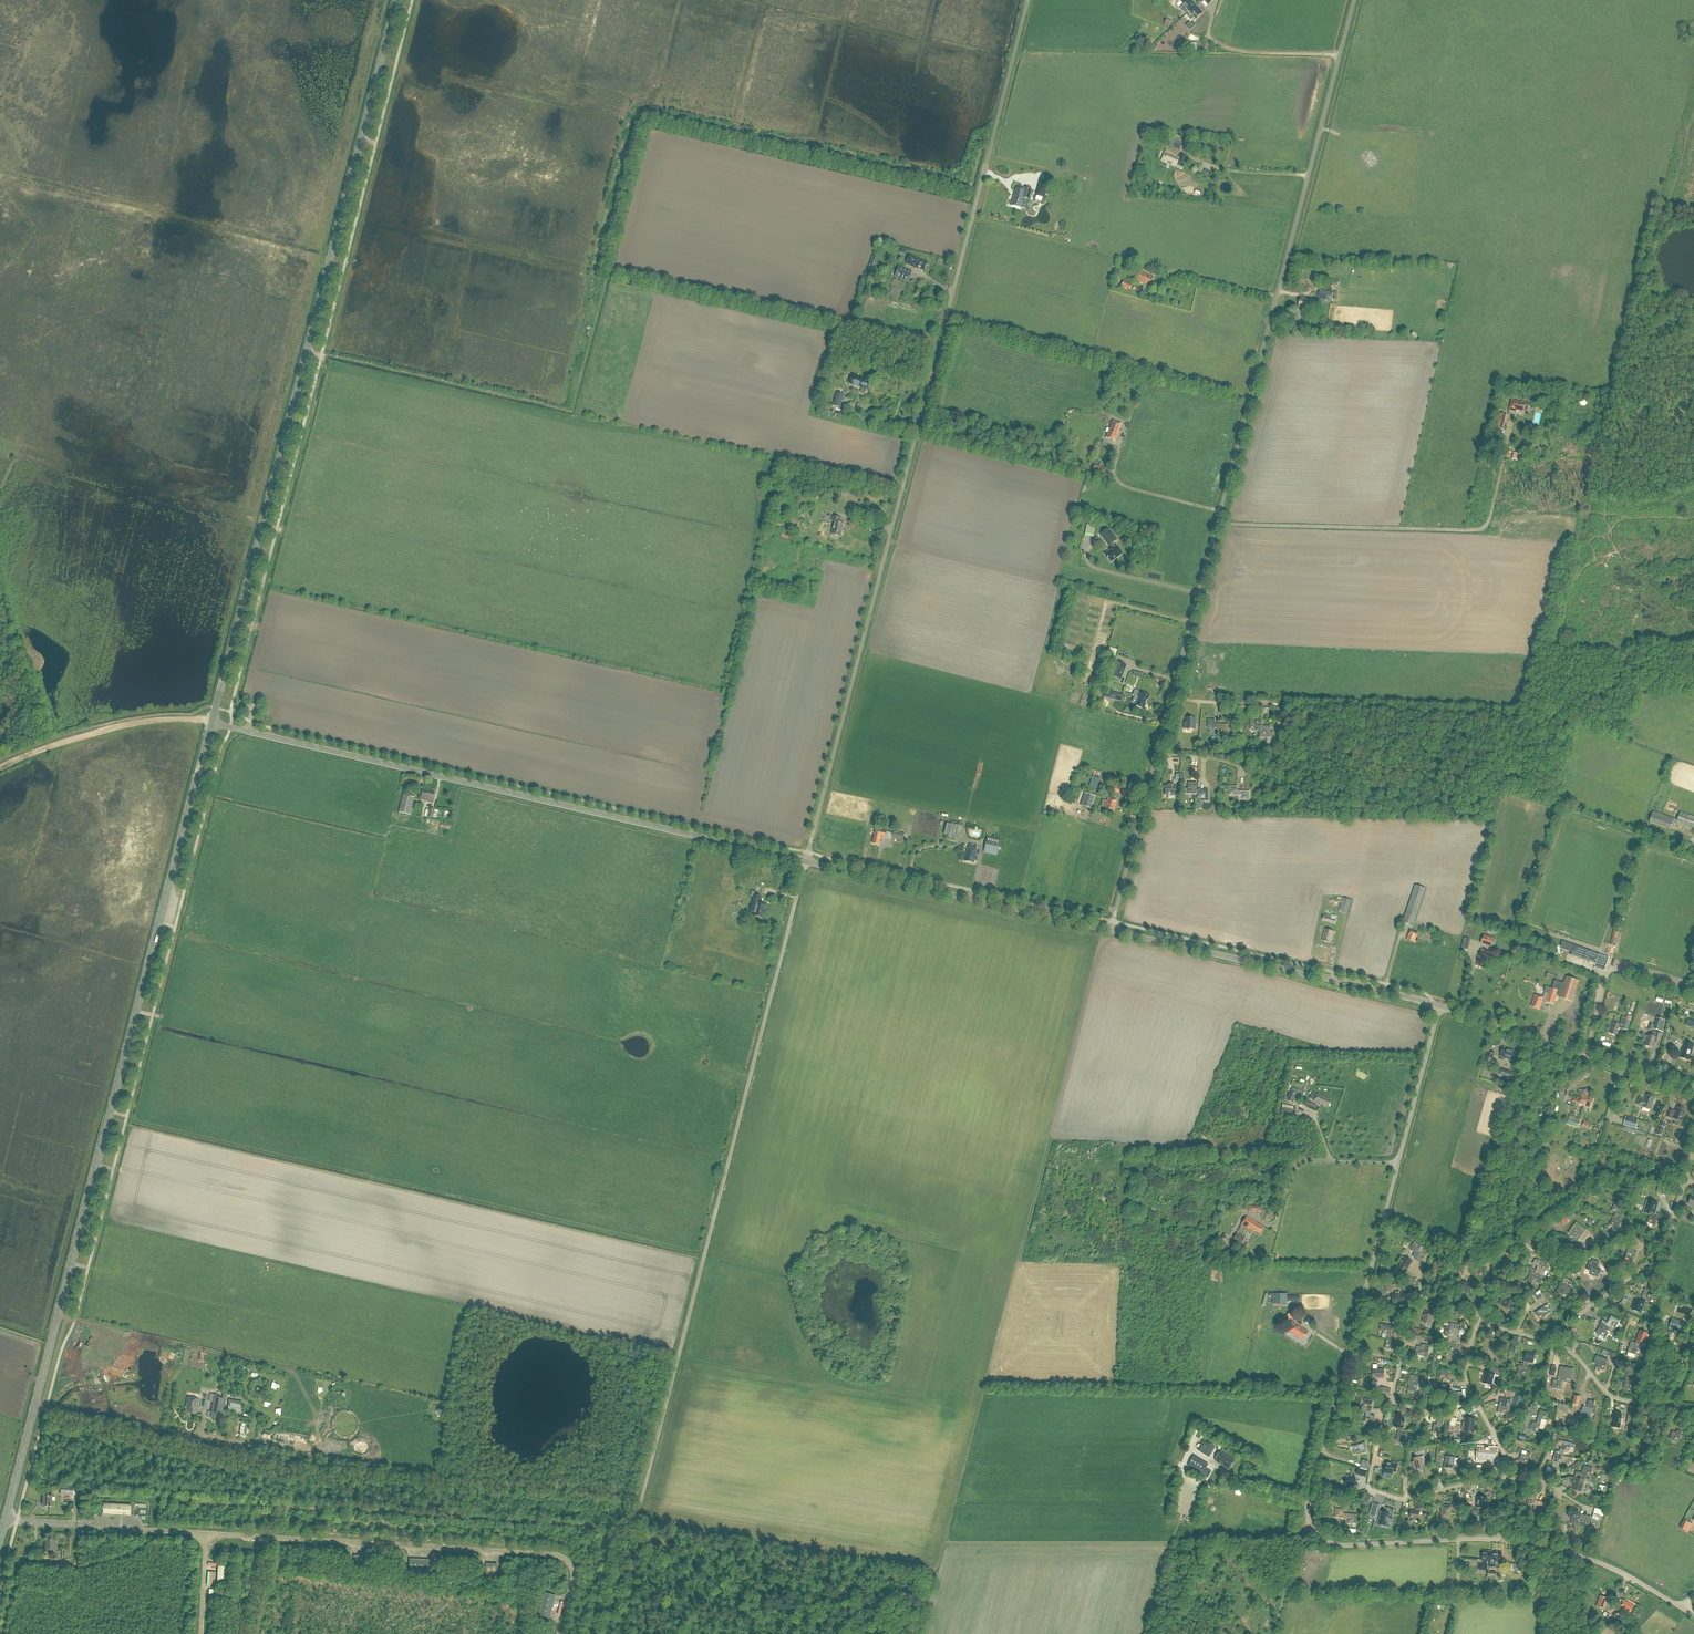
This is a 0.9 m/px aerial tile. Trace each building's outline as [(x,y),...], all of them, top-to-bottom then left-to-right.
[(1196,6),(1191,0),(1181,0),(1180,1),(1184,5),(1180,8),(1186,15),(1196,6)] [(1196,6),(1186,15),(1191,21),(1194,18),(1196,20),(1203,13),(1196,6)] [(1192,24),(1190,22),(1185,26),(1190,31),(1196,25),(1193,23),(1192,24)] [(1185,52),(1197,52),(1197,49),(1200,49),(1200,43),(1185,44),(1185,52)] [(1179,151),(1184,141),(1173,136),(1169,147),(1179,151)] [(1179,159),(1176,158),(1177,155),(1166,150),(1161,161),(1173,166),(1174,166),(1175,166),(1176,168),(1179,170),(1180,167),(1183,168),(1187,158),(1180,155),(1179,159)] [(1027,175),(1029,161),(1021,160),(1019,173),(1027,175)] [(1043,166),(1041,173),(1058,177),(1060,170),(1043,166)] [(1064,186),(1079,189),(1080,182),(1065,180),(1064,186)] [(1044,193),(1046,186),(1039,185),(1037,191),(1044,193)] [(1029,200),(1032,190),(1024,188),(1023,190),(1016,189),(1014,196),(1011,206),(1021,208),(1024,198),(1029,200)] [(923,271),(927,264),(919,260),(919,259),(909,255),(905,264),(915,268),(915,267),(923,271)] [(908,282),(912,272),(898,267),(894,277),(908,282)] [(1149,286),(1153,278),(1137,271),(1134,280),(1149,286)] [(1130,291),(1132,285),(1124,281),(1122,287),(1130,291)] [(1332,301),(1333,292),(1319,291),(1319,301),(1332,301)] [(1315,310),(1316,299),(1306,298),(1304,300),(1300,299),(1299,308),(1304,308),(1305,309),(1315,310)] [(865,389),(869,381),(862,378),(861,377),(851,373),(848,384),(857,387),(858,386),(861,387),(860,391),(860,393),(863,394),(864,393),(865,389)] [(845,395),(837,393),(833,406),(841,408),(845,395)] [(1516,410),(1527,413),(1529,405),(1522,404),(1523,402),(1512,400),(1510,410),(1516,412),(1516,410)] [(1504,429),(1507,416),(1499,414),(1496,428),(1504,429)] [(1106,432),(1108,433),(1106,440),(1114,443),(1122,424),(1113,421),(1110,429),(1107,428),(1106,432)] [(1103,475),(1105,469),(1095,465),(1092,471),(1103,475)] [(840,537),(843,524),(840,524),(841,519),(833,517),(832,522),(834,522),(831,535),(840,537)] [(1094,537),(1095,528),(1091,527),(1091,524),(1087,524),(1085,536),(1094,537)] [(1115,547),(1112,544),(1117,540),(1108,529),(1100,535),(1109,546),(1112,550),(1105,555),(1111,563),(1122,554),(1116,547),(1115,547)] [(1113,678),(1121,681),(1126,665),(1118,662),(1113,678)] [(1137,690),(1134,691),(1132,696),(1134,696),(1134,697),(1146,702),(1149,696),(1148,695),(1149,694),(1145,692),(1145,694),(1137,690)] [(1110,699),(1121,702),(1123,695),(1112,692),(1110,699)] [(1143,710),(1146,702),(1134,697),(1132,701),(1133,703),(1135,703),(1134,706),(1143,710)] [(1195,730),(1196,718),(1186,718),(1185,722),(1184,722),(1184,730),(1195,730)] [(1218,729),(1218,725),(1215,725),(1215,720),(1208,720),(1208,729),(1218,729)] [(1260,731),(1260,727),(1258,727),(1258,722),(1250,722),(1250,730),(1260,731)] [(1218,725),(1218,729),(1220,729),(1220,734),(1228,734),(1228,725),(1218,725)] [(1260,727),(1260,731),(1260,738),(1267,738),(1267,744),(1271,744),(1272,738),(1270,738),(1270,736),(1270,727),(1260,727)] [(1194,795),(1198,795),(1198,790),(1197,790),(1197,783),(1188,783),(1188,788),(1184,788),(1184,794),(1194,794),(1194,795)] [(415,787),(411,785),(408,785),(406,794),(409,795),(409,792),(412,793),(412,791),(414,792),(415,787)] [(1176,794),(1176,787),(1164,786),(1164,790),(1165,790),(1165,795),(1175,796),(1175,797),(1178,797),(1178,794),(1176,794)] [(1240,796),(1240,792),(1237,792),(1238,787),(1230,787),(1230,796),(1240,796)] [(432,802),(435,793),(430,792),(430,791),(424,789),(421,799),(432,802)] [(1198,790),(1198,795),(1200,795),(1200,799),(1207,800),(1208,791),(1201,790),(1198,790)] [(1240,792),(1240,796),(1243,796),(1243,801),(1250,801),(1250,792),(1240,792)] [(1090,809),(1094,796),(1085,793),(1080,806),(1090,809)] [(411,816),(415,798),(404,796),(400,813),(411,816)] [(1113,813),(1117,801),(1108,798),(1104,810),(1113,813)] [(1680,812),(1677,820),(1653,812),(1650,822),(1671,830),(1673,824),(1693,831),(1693,817),(1680,812)] [(947,835),(946,840),(957,843),(961,826),(946,823),(943,834),(947,835)] [(876,830),(873,844),(879,845),(881,837),(885,838),(886,832),(876,830)] [(891,838),(902,841),(904,834),(893,831),(891,838)] [(997,856),(1001,841),(988,837),(984,853),(997,856)] [(1691,850),(1693,844),(1682,840),(1680,846),(1691,850)] [(976,862),(977,858),(975,857),(977,851),(967,848),(964,861),(974,864),(974,862),(976,862)] [(1413,926),(1426,889),(1415,885),(1402,922),(1413,926)] [(755,896),(755,893),(756,892),(752,891),(750,897),(754,898),(753,902),(750,911),(754,912),(753,916),(763,919),(767,906),(759,904),(761,897),(755,896)] [(1347,914),(1352,900),(1334,895),(1332,901),(1342,904),(1339,912),(1347,914)] [(1335,924),(1337,919),(1324,915),(1322,921),(1335,924)] [(1331,942),(1334,932),(1325,929),(1322,939),(1331,942)] [(1414,943),(1417,933),(1409,930),(1406,940),(1414,943)] [(1616,947),(1619,933),(1614,932),(1610,946),(1616,947)] [(1492,948),(1495,939),(1484,935),(1481,944),(1492,948)] [(1604,972),(1609,958),(1593,953),(1593,952),(1573,945),(1570,955),(1596,964),(1594,968),(1604,972)] [(1485,969),(1486,963),(1488,962),(1490,958),(1491,952),(1481,949),(1477,958),(1478,960),(1476,966),(1485,969)] [(1572,1003),(1579,982),(1566,978),(1564,984),(1555,981),(1552,989),(1550,989),(1549,993),(1545,992),(1543,998),(1534,995),(1531,1007),(1540,1010),(1543,1001),(1546,1002),(1546,1003),(1554,1006),(1557,996),(1560,997),(1559,999),(1572,1003)] [(1583,1003),(1587,993),(1581,991),(1578,1002),(1583,1003)] [(1627,1031),(1631,1017),(1627,1015),(1626,1018),(1622,1017),(1622,1018),(1621,1018),(1619,1025),(1612,1023),(1609,1033),(1616,1036),(1619,1028),(1627,1031)] [(1657,1017),(1654,1029),(1660,1031),(1663,1019),(1657,1017)] [(1644,1035),(1642,1041),(1646,1042),(1645,1046),(1653,1049),(1655,1043),(1658,1044),(1661,1034),(1656,1032),(1654,1037),(1648,1035),(1648,1036),(1644,1035)] [(1679,1057),(1689,1060),(1693,1045),(1693,1044),(1685,1041),(1679,1057)] [(1512,1060),(1513,1058),(1515,1052),(1503,1048),(1500,1057),(1512,1060)] [(1492,1064),(1495,1055),(1488,1052),(1485,1061),(1492,1064)] [(1517,1081),(1519,1075),(1503,1069),(1500,1075),(1517,1081)] [(1293,1104),(1297,1095),(1290,1092),(1286,1100),(1293,1104)] [(1329,1107),(1332,1100),(1317,1093),(1313,1102),(1318,1104),(1319,1102),(1329,1107)] [(1591,1108),(1593,1099),(1587,1097),(1587,1096),(1582,1094),(1579,1101),(1574,1099),(1573,1102),(1584,1106),(1584,1105),(1591,1108)] [(1654,1100),(1655,1098),(1646,1095),(1645,1100),(1640,1098),(1637,1104),(1642,1106),(1642,1107),(1650,1110),(1653,1103),(1653,1104),(1655,1100),(1654,1100)] [(1307,1108),(1314,1111),(1317,1105),(1310,1102),(1307,1108)] [(1280,1114),(1291,1116),(1293,1107),(1283,1105),(1280,1114)] [(1682,1112),(1684,1108),(1677,1106),(1675,1112),(1669,1110),(1666,1117),(1675,1120),(1673,1124),(1678,1126),(1679,1121),(1681,1122),(1685,1113),(1682,1112)] [(1579,1124),(1580,1119),(1570,1116),(1568,1121),(1579,1124)] [(1636,1129),(1638,1120),(1626,1117),(1624,1126),(1636,1129)] [(1664,1127),(1666,1122),(1662,1120),(1660,1126),(1659,1126),(1656,1134),(1662,1136),(1665,1128),(1664,1127)] [(1644,1209),(1643,1213),(1649,1215),(1650,1212),(1651,1212),(1652,1212),(1655,1213),(1656,1211),(1658,1203),(1657,1203),(1655,1202),(1650,1201),(1649,1201),(1647,1200),(1645,1206),(1644,1209)] [(1616,1216),(1621,1218),(1622,1215),(1620,1214),(1623,1207),(1615,1203),(1612,1211),(1615,1212),(1614,1215),(1615,1216),(1615,1215),(1616,1215),(1616,1216)] [(1649,1215),(1647,1222),(1653,1224),(1654,1224),(1656,1225),(1658,1217),(1654,1216),(1655,1213),(1652,1212),(1651,1212),(1650,1212),(1649,1215)] [(1621,1218),(1618,1217),(1616,1216),(1616,1215),(1615,1215),(1615,1216),(1614,1215),(1609,1225),(1617,1228),(1621,1221),(1620,1221),(1621,1218)] [(1259,1234),(1263,1227),(1256,1223),(1256,1222),(1245,1216),(1241,1225),(1249,1229),(1254,1232),(1255,1231),(1259,1234)] [(1565,1225),(1568,1222),(1564,1217),(1560,1220),(1565,1225)] [(1575,1240),(1578,1242),(1579,1239),(1586,1230),(1578,1224),(1576,1227),(1577,1228),(1574,1232),(1571,1230),(1568,1233),(1571,1236),(1571,1237),(1574,1239),(1573,1239),(1574,1240),(1575,1239),(1576,1240),(1575,1240)] [(1246,1248),(1248,1244),(1244,1242),(1246,1237),(1236,1233),(1232,1242),(1246,1248)] [(1576,1244),(1578,1242),(1575,1240),(1576,1240),(1575,1239),(1574,1240),(1573,1239),(1570,1244),(1567,1241),(1564,1246),(1567,1248),(1568,1250),(1570,1252),(1571,1252),(1572,1251),(1574,1253),(1579,1246),(1576,1244)] [(1420,1245),(1417,1250),(1419,1251),(1420,1252),(1425,1255),(1428,1250),(1420,1245)] [(1634,1260),(1637,1252),(1633,1251),(1635,1248),(1629,1246),(1628,1249),(1629,1249),(1626,1256),(1634,1260)] [(1420,1252),(1416,1259),(1421,1262),(1425,1255),(1420,1252)] [(1406,1273),(1412,1263),(1405,1258),(1403,1261),(1401,1261),(1400,1263),(1401,1264),(1398,1268),(1406,1273)] [(1539,1275),(1543,1277),(1547,1263),(1535,1260),(1532,1264),(1538,1266),(1537,1268),(1535,1271),(1537,1271),(1539,1272),(1540,1273),(1539,1275)] [(1598,1278),(1601,1270),(1597,1269),(1599,1263),(1593,1260),(1591,1265),(1593,1266),(1592,1268),(1590,1275),(1598,1278)] [(1434,1264),(1432,1270),(1431,1272),(1435,1273),(1434,1276),(1435,1276),(1435,1275),(1436,1276),(1439,1277),(1440,1275),(1440,1274),(1442,1267),(1441,1266),(1439,1266),(1434,1264)] [(1541,1284),(1543,1277),(1539,1275),(1540,1273),(1539,1272),(1537,1271),(1535,1271),(1532,1270),(1529,1280),(1541,1284)] [(1438,1280),(1439,1277),(1436,1276),(1435,1275),(1435,1276),(1434,1276),(1433,1278),(1434,1279),(1432,1286),(1440,1289),(1442,1281),(1438,1280)] [(1568,1296),(1570,1288),(1566,1287),(1569,1281),(1564,1279),(1559,1293),(1568,1296)] [(1472,1284),(1468,1283),(1468,1282),(1462,1280),(1461,1283),(1460,1283),(1459,1288),(1462,1289),(1461,1292),(1470,1294),(1472,1284)] [(1642,1296),(1641,1298),(1643,1299),(1643,1298),(1645,1299),(1644,1300),(1645,1301),(1645,1300),(1649,1302),(1655,1287),(1650,1286),(1649,1290),(1645,1288),(1643,1296),(1642,1296)] [(1541,1307),(1548,1302),(1541,1290),(1536,1293),(1538,1296),(1535,1297),(1541,1307)] [(1395,1294),(1392,1295),(1393,1305),(1405,1303),(1404,1293),(1400,1294),(1400,1292),(1395,1292),(1395,1294)] [(1272,1304),(1287,1304),(1287,1294),(1273,1294),(1273,1301),(1272,1301),(1272,1304)] [(1633,1305),(1631,1310),(1634,1311),(1640,1313),(1644,1303),(1645,1301),(1644,1300),(1645,1299),(1643,1298),(1643,1299),(1641,1298),(1641,1299),(1636,1297),(1635,1300),(1633,1305)] [(1515,1303),(1516,1300),(1512,1298),(1511,1300),(1507,1299),(1504,1307),(1512,1310),(1514,1303),(1515,1303)] [(1539,1320),(1549,1314),(1553,1312),(1548,1304),(1541,1309),(1535,1313),(1539,1320)] [(1411,1311),(1399,1308),(1397,1313),(1413,1317),(1414,1313),(1411,1312),(1411,1311)] [(1294,1321),(1297,1317),(1290,1312),(1287,1317),(1294,1321)] [(1434,1314),(1425,1312),(1422,1322),(1431,1324),(1432,1320),(1434,1320),(1435,1320),(1437,1314),(1434,1314)] [(1608,1328),(1609,1328),(1610,1326),(1614,1328),(1618,1321),(1611,1316),(1607,1323),(1605,1325),(1607,1326),(1609,1327),(1608,1328)] [(1672,1319),(1669,1327),(1680,1331),(1683,1323),(1672,1319)] [(1303,1340),(1308,1332),(1295,1323),(1289,1331),(1303,1340)] [(1388,1337),(1391,1337),(1392,1335),(1391,1334),(1392,1326),(1381,1324),(1380,1331),(1383,1331),(1383,1333),(1387,1334),(1386,1337),(1387,1337),(1387,1336),(1389,1336),(1388,1337)] [(1445,1331),(1444,1336),(1450,1337),(1449,1342),(1448,1342),(1450,1343),(1451,1340),(1452,1341),(1454,1340),(1454,1341),(1458,1342),(1460,1342),(1460,1343),(1461,1341),(1460,1340),(1459,1340),(1458,1339),(1457,1339),(1460,1326),(1451,1324),(1449,1331),(1445,1331)] [(1606,1332),(1609,1328),(1608,1328),(1609,1327),(1607,1326),(1605,1325),(1604,1328),(1600,1326),(1596,1333),(1603,1337),(1606,1332)] [(1638,1345),(1639,1345),(1640,1343),(1645,1344),(1649,1334),(1640,1331),(1635,1343),(1634,1343),(1637,1344),(1637,1343),(1639,1344),(1638,1345)] [(1673,1333),(1666,1331),(1664,1337),(1671,1339),(1673,1333)] [(1391,1340),(1391,1337),(1388,1337),(1389,1336),(1387,1336),(1387,1337),(1386,1337),(1386,1339),(1387,1340),(1385,1348),(1385,1349),(1386,1350),(1389,1351),(1390,1350),(1390,1348),(1394,1349),(1395,1341),(1391,1340)] [(1498,1352),(1501,1341),(1493,1339),(1490,1350),(1498,1352)] [(1447,1343),(1446,1346),(1447,1347),(1449,1348),(1450,1349),(1449,1351),(1450,1353),(1453,1354),(1454,1353),(1454,1352),(1458,1353),(1460,1342),(1458,1342),(1454,1341),(1454,1340),(1452,1341),(1451,1340),(1450,1343),(1448,1342),(1449,1342),(1448,1342),(1447,1343)] [(1637,1344),(1634,1343),(1631,1341),(1630,1344),(1627,1352),(1635,1355),(1638,1347),(1639,1345),(1638,1345),(1639,1344),(1637,1343),(1637,1344)] [(1429,1353),(1430,1346),(1422,1345),(1421,1348),(1417,1347),(1415,1355),(1423,1357),(1428,1358),(1429,1354),(1429,1353)] [(1608,1352),(1605,1351),(1605,1354),(1607,1355),(1607,1356),(1612,1357),(1611,1360),(1614,1361),(1616,1354),(1608,1352)] [(1527,1365),(1528,1365),(1529,1362),(1533,1363),(1534,1359),(1537,1360),(1538,1356),(1526,1353),(1524,1364),(1525,1365),(1526,1364),(1527,1364),(1527,1365)] [(1607,1359),(1599,1357),(1596,1356),(1594,1363),(1597,1364),(1596,1367),(1600,1368),(1601,1370),(1603,1371),(1605,1370),(1607,1362),(1608,1359),(1607,1359)] [(1526,1376),(1528,1365),(1527,1365),(1527,1364),(1526,1364),(1525,1365),(1524,1364),(1523,1367),(1519,1366),(1517,1374),(1526,1376)] [(1560,1367),(1558,1378),(1560,1379),(1560,1378),(1562,1378),(1561,1379),(1562,1379),(1562,1381),(1562,1382),(1566,1383),(1567,1379),(1572,1380),(1573,1370),(1560,1367)] [(1484,1379),(1483,1384),(1491,1386),(1492,1381),(1493,1381),(1494,1375),(1499,1376),(1501,1370),(1491,1368),(1490,1373),(1486,1373),(1485,1372),(1483,1379),(1484,1379)] [(1385,1379),(1385,1370),(1373,1370),(1373,1379),(1385,1379)] [(1444,1382),(1447,1383),(1447,1380),(1449,1372),(1440,1370),(1438,1378),(1443,1379),(1442,1382),(1443,1382),(1443,1381),(1444,1382)] [(1410,1380),(1407,1391),(1416,1392),(1419,1379),(1416,1378),(1415,1378),(1415,1377),(1410,1376),(1409,1380),(1410,1380)] [(1553,1380),(1552,1388),(1560,1390),(1562,1382),(1562,1381),(1562,1379),(1561,1379),(1562,1378),(1560,1378),(1560,1379),(1558,1378),(1558,1381),(1553,1380)] [(1634,1381),(1635,1379),(1630,1378),(1630,1381),(1625,1380),(1624,1388),(1632,1389),(1634,1381)] [(1446,1385),(1447,1383),(1444,1382),(1443,1381),(1443,1382),(1442,1382),(1441,1384),(1442,1385),(1440,1393),(1448,1395),(1450,1386),(1446,1385)] [(1516,1394),(1513,1405),(1520,1407),(1523,1396),(1516,1394)] [(196,1413),(199,1399),(187,1397),(185,1407),(188,1408),(188,1412),(196,1413)] [(223,1420),(227,1400),(214,1397),(211,1417),(223,1420)] [(1529,1397),(1527,1403),(1534,1405),(1536,1399),(1529,1397)] [(1369,1412),(1371,1412),(1372,1409),(1371,1409),(1373,1401),(1365,1399),(1363,1408),(1367,1408),(1366,1411),(1367,1411),(1367,1410),(1369,1411),(1369,1412)] [(1498,1409),(1498,1413),(1506,1414),(1506,1412),(1509,1413),(1509,1411),(1510,1408),(1510,1407),(1511,1405),(1511,1401),(1506,1400),(1502,1399),(1501,1399),(1500,1402),(1499,1405),(1499,1406),(1498,1409)] [(1595,1414),(1597,1407),(1594,1406),(1595,1402),(1588,1400),(1587,1408),(1586,1411),(1582,1410),(1580,1418),(1588,1420),(1590,1413),(1595,1414)] [(228,1406),(227,1409),(241,1412),(242,1405),(230,1402),(230,1406),(228,1406)] [(1630,1407),(1628,1424),(1634,1425),(1636,1408),(1630,1407)] [(1371,1415),(1371,1412),(1369,1412),(1369,1411),(1367,1410),(1367,1411),(1366,1411),(1365,1414),(1366,1415),(1364,1422),(1368,1423),(1367,1426),(1372,1427),(1374,1416),(1371,1415)] [(1532,1423),(1530,1431),(1538,1433),(1540,1425),(1541,1423),(1542,1419),(1546,1421),(1548,1412),(1540,1410),(1537,1420),(1537,1421),(1536,1424),(1532,1423)] [(1621,1424),(1622,1414),(1616,1413),(1615,1419),(1611,1418),(1610,1427),(1618,1428),(1618,1424),(1621,1424)] [(1400,1431),(1403,1432),(1403,1428),(1404,1420),(1401,1420),(1401,1415),(1396,1415),(1394,1427),(1398,1428),(1398,1431),(1399,1431),(1399,1430),(1400,1430),(1400,1431)] [(1443,1426),(1443,1423),(1444,1419),(1444,1415),(1438,1415),(1438,1418),(1437,1425),(1433,1425),(1432,1433),(1441,1434),(1442,1426),(1443,1426)] [(1463,1422),(1462,1431),(1464,1431),(1464,1432),(1474,1433),(1476,1419),(1465,1418),(1465,1422),(1463,1422)] [(1652,1421),(1653,1419),(1649,1418),(1649,1420),(1642,1418),(1640,1428),(1650,1431),(1652,1421)] [(1402,1434),(1403,1432),(1400,1431),(1400,1430),(1399,1430),(1399,1431),(1398,1431),(1397,1433),(1398,1433),(1396,1441),(1405,1443),(1406,1435),(1402,1434)] [(1680,1435),(1681,1432),(1676,1430),(1675,1433),(1671,1431),(1668,1439),(1677,1442),(1679,1435),(1680,1435)] [(1210,1457),(1216,1447),(1204,1440),(1198,1450),(1210,1457)] [(1558,1440),(1557,1445),(1562,1446),(1560,1452),(1562,1453),(1562,1452),(1563,1452),(1563,1453),(1564,1453),(1565,1450),(1569,1451),(1570,1447),(1574,1448),(1575,1444),(1571,1443),(1558,1440)] [(1364,1449),(1363,1444),(1352,1446),(1354,1455),(1367,1452),(1367,1448),(1364,1449)] [(1531,1454),(1523,1452),(1523,1451),(1522,1454),(1519,1462),(1527,1465),(1530,1457),(1531,1454)] [(1228,1469),(1233,1460),(1219,1452),(1214,1460),(1228,1469)] [(1555,1454),(1553,1462),(1561,1464),(1565,1465),(1567,1468),(1571,1466),(1575,1463),(1573,1460),(1572,1458),(1567,1457),(1563,1456),(1564,1453),(1563,1453),(1563,1452),(1562,1452),(1562,1453),(1560,1452),(1559,1455),(1555,1454)] [(1495,1463),(1495,1453),(1487,1453),(1480,1453),(1480,1463),(1487,1463),(1495,1463)] [(1208,1478),(1212,1472),(1206,1469),(1209,1465),(1194,1455),(1188,1466),(1208,1478)] [(1426,1462),(1424,1456),(1421,1457),(1420,1457),(1413,1459),(1414,1462),(1411,1462),(1414,1472),(1424,1469),(1423,1463),(1426,1462)] [(1454,1470),(1456,1458),(1446,1456),(1444,1468),(1454,1470)] [(1360,1468),(1367,1470),(1369,1462),(1362,1460),(1360,1468)] [(1579,1462),(1577,1463),(1571,1466),(1573,1470),(1581,1465),(1579,1462)] [(1385,1466),(1384,1474),(1392,1476),(1392,1474),(1393,1472),(1396,1473),(1397,1465),(1388,1464),(1387,1467),(1385,1466)] [(1581,1477),(1583,1477),(1583,1476),(1584,1477),(1584,1478),(1585,1478),(1585,1479),(1589,1480),(1593,1482),(1595,1476),(1590,1475),(1592,1468),(1584,1466),(1582,1473),(1581,1477)] [(1359,1468),(1357,1474),(1366,1477),(1368,1471),(1359,1468)] [(1352,1477),(1352,1475),(1347,1476),(1347,1478),(1344,1479),(1346,1487),(1357,1485),(1355,1477),(1352,1477)] [(1576,1478),(1573,1490),(1582,1492),(1585,1481),(1585,1479),(1585,1478),(1584,1478),(1584,1477),(1583,1476),(1583,1477),(1581,1477),(1576,1475),(1575,1476),(1575,1478),(1576,1478)] [(61,1486),(61,1495),(73,1495),(74,1485),(74,1480),(66,1479),(65,1486),(61,1486)] [(1537,1504),(1538,1502),(1536,1501),(1537,1497),(1530,1495),(1527,1504),(1536,1506),(1538,1506),(1538,1505),(1537,1504)] [(53,1507),(54,1502),(52,1501),(52,1496),(43,1496),(42,1506),(53,1507)] [(1477,1509),(1481,1509),(1486,1509),(1486,1507),(1490,1507),(1490,1502),(1487,1502),(1487,1499),(1478,1498),(1477,1509)] [(1539,1507),(1538,1511),(1546,1513),(1548,1504),(1538,1502),(1537,1504),(1538,1505),(1538,1506),(1536,1506),(1539,1507)] [(1373,1503),(1370,1516),(1376,1517),(1380,1505),(1373,1503)] [(104,1504),(103,1515),(106,1515),(106,1516),(110,1516),(110,1515),(130,1516),(131,1505),(104,1504)] [(1450,1519),(1452,1506),(1442,1505),(1441,1518),(1450,1519)] [(1377,1525),(1387,1527),(1388,1519),(1392,1519),(1393,1510),(1386,1508),(1385,1513),(1380,1512),(1379,1520),(1378,1520),(1377,1525)] [(1420,1512),(1421,1509),(1416,1508),(1415,1511),(1412,1511),(1410,1519),(1418,1520),(1420,1512)] [(1579,1519),(1580,1517),(1579,1517),(1580,1515),(1577,1514),(1578,1510),(1570,1508),(1568,1517),(1572,1518),(1570,1524),(1574,1525),(1575,1525),(1575,1524),(1576,1520),(1576,1519),(1578,1519),(1578,1518),(1579,1519)] [(1358,1515),(1346,1514),(1344,1514),(1344,1510),(1336,1509),(1335,1518),(1346,1519),(1349,1519),(1348,1523),(1357,1524),(1358,1515)] [(1481,1511),(1481,1509),(1480,1509),(1479,1509),(1477,1509),(1476,1511),(1472,1511),(1471,1519),(1480,1520),(1481,1512),(1481,1511)] [(1589,1526),(1591,1517),(1584,1516),(1582,1515),(1580,1515),(1579,1517),(1580,1517),(1579,1519),(1578,1518),(1578,1519),(1576,1519),(1576,1520),(1575,1524),(1575,1525),(1574,1526),(1574,1527),(1574,1528),(1573,1530),(1573,1532),(1572,1533),(1576,1534),(1577,1534),(1579,1527),(1579,1524),(1580,1524),(1581,1524),(1586,1525),(1588,1526),(1589,1526)] [(1686,1531),(1690,1523),(1684,1520),(1680,1528),(1686,1531)] [(1545,1525),(1541,1521),(1538,1524),(1540,1525),(1536,1529),(1539,1531),(1542,1528),(1544,1530),(1548,1526),(1546,1524),(1545,1525)] [(666,1551),(669,1540),(646,1535),(644,1544),(661,1548),(660,1549),(666,1551)] [(56,1551),(56,1546),(54,1546),(55,1540),(45,1539),(45,1551),(56,1551)] [(1479,1564),(1479,1570),(1488,1571),(1488,1565),(1487,1565),(1488,1561),(1491,1562),(1491,1561),(1492,1551),(1482,1550),(1481,1561),(1484,1561),(1483,1564),(1479,1564)] [(1491,1562),(1491,1567),(1499,1568),(1500,1562),(1501,1563),(1501,1552),(1494,1551),(1492,1551),(1491,1561),(1491,1562)] [(432,1573),(433,1561),(409,1559),(409,1571),(432,1573)] [(497,1576),(498,1564),(486,1564),(486,1576),(497,1576)] [(228,1583),(229,1567),(218,1566),(217,1582),(228,1583)] [(1472,1595),(1473,1586),(1461,1586),(1461,1595),(1472,1595)] [(550,1618),(556,1596),(544,1593),(538,1615),(550,1618)] [(1604,1608),(1607,1598),(1600,1595),(1596,1606),(1604,1608)] [(1631,1613),(1634,1607),(1635,1606),(1623,1599),(1618,1607),(1620,1608),(1617,1613),(1623,1616),(1626,1611),(1631,1613)]
